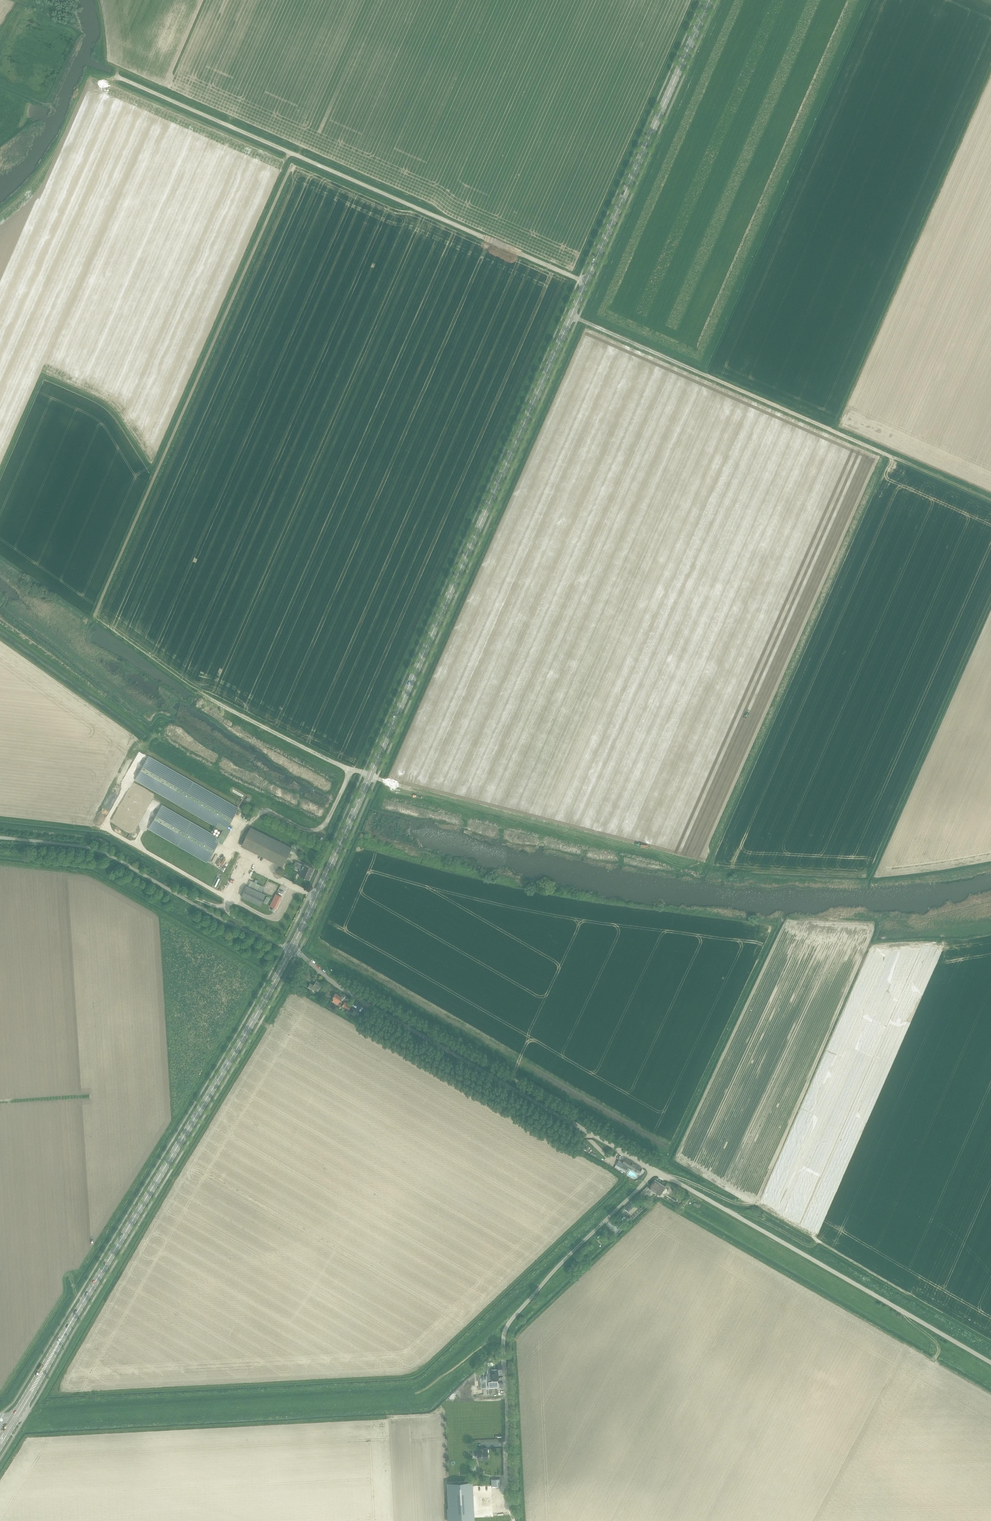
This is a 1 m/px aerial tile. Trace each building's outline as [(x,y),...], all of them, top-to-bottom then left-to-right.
[(218,838),(161,806),(149,828),(207,862),(219,842),(222,844),(230,830),(227,828),(238,809),(183,777),(148,757),(135,779),(223,830),(218,838)] [(282,866),(289,853),(293,855),(295,850),(251,828),(242,846),(282,866)] [(301,870),(299,875),(309,879),(314,868),(304,864),(303,865),(296,862),(294,866),(300,868),(299,870),(301,870)] [(265,890),(267,886),(253,881),(251,885),(265,890)] [(242,897),(260,905),(265,894),(247,886),(242,897)] [(270,906),(275,909),(281,897),(276,894),(270,906)] [(312,988),(318,991),(322,984),(316,980),(313,985),(310,983),(307,987),(311,989),(312,988)] [(332,1001),(338,1004),(338,1003),(342,997),(335,993),(332,998),(334,998),(332,1001)] [(344,1003),(342,1006),(347,1009),(346,1012),(350,1014),(352,1011),(350,1011),(349,1010),(351,1007),(344,1003)] [(619,1160),(616,1164),(628,1171),(629,1168),(631,1170),(632,1168),(640,1172),(642,1168),(625,1158),(623,1162),(619,1160)] [(650,1188),(660,1195),(665,1186),(655,1180),(650,1188)] [(642,1198),(647,1190),(645,1189),(638,1195),(642,1198)] [(627,1210),(636,1202),(633,1200),(625,1208),(627,1210)] [(493,1365),(491,1366),(487,1366),(487,1367),(486,1367),(486,1373),(487,1372),(488,1374),(492,1373),(492,1379),(498,1379),(498,1369),(502,1368),(501,1356),(492,1357),(493,1365)] [(475,1455),(477,1455),(477,1458),(488,1458),(488,1448),(481,1448),(480,1447),(475,1447),(475,1455)] [(447,1482),(449,1520),(474,1520),(472,1481),(447,1482)]
